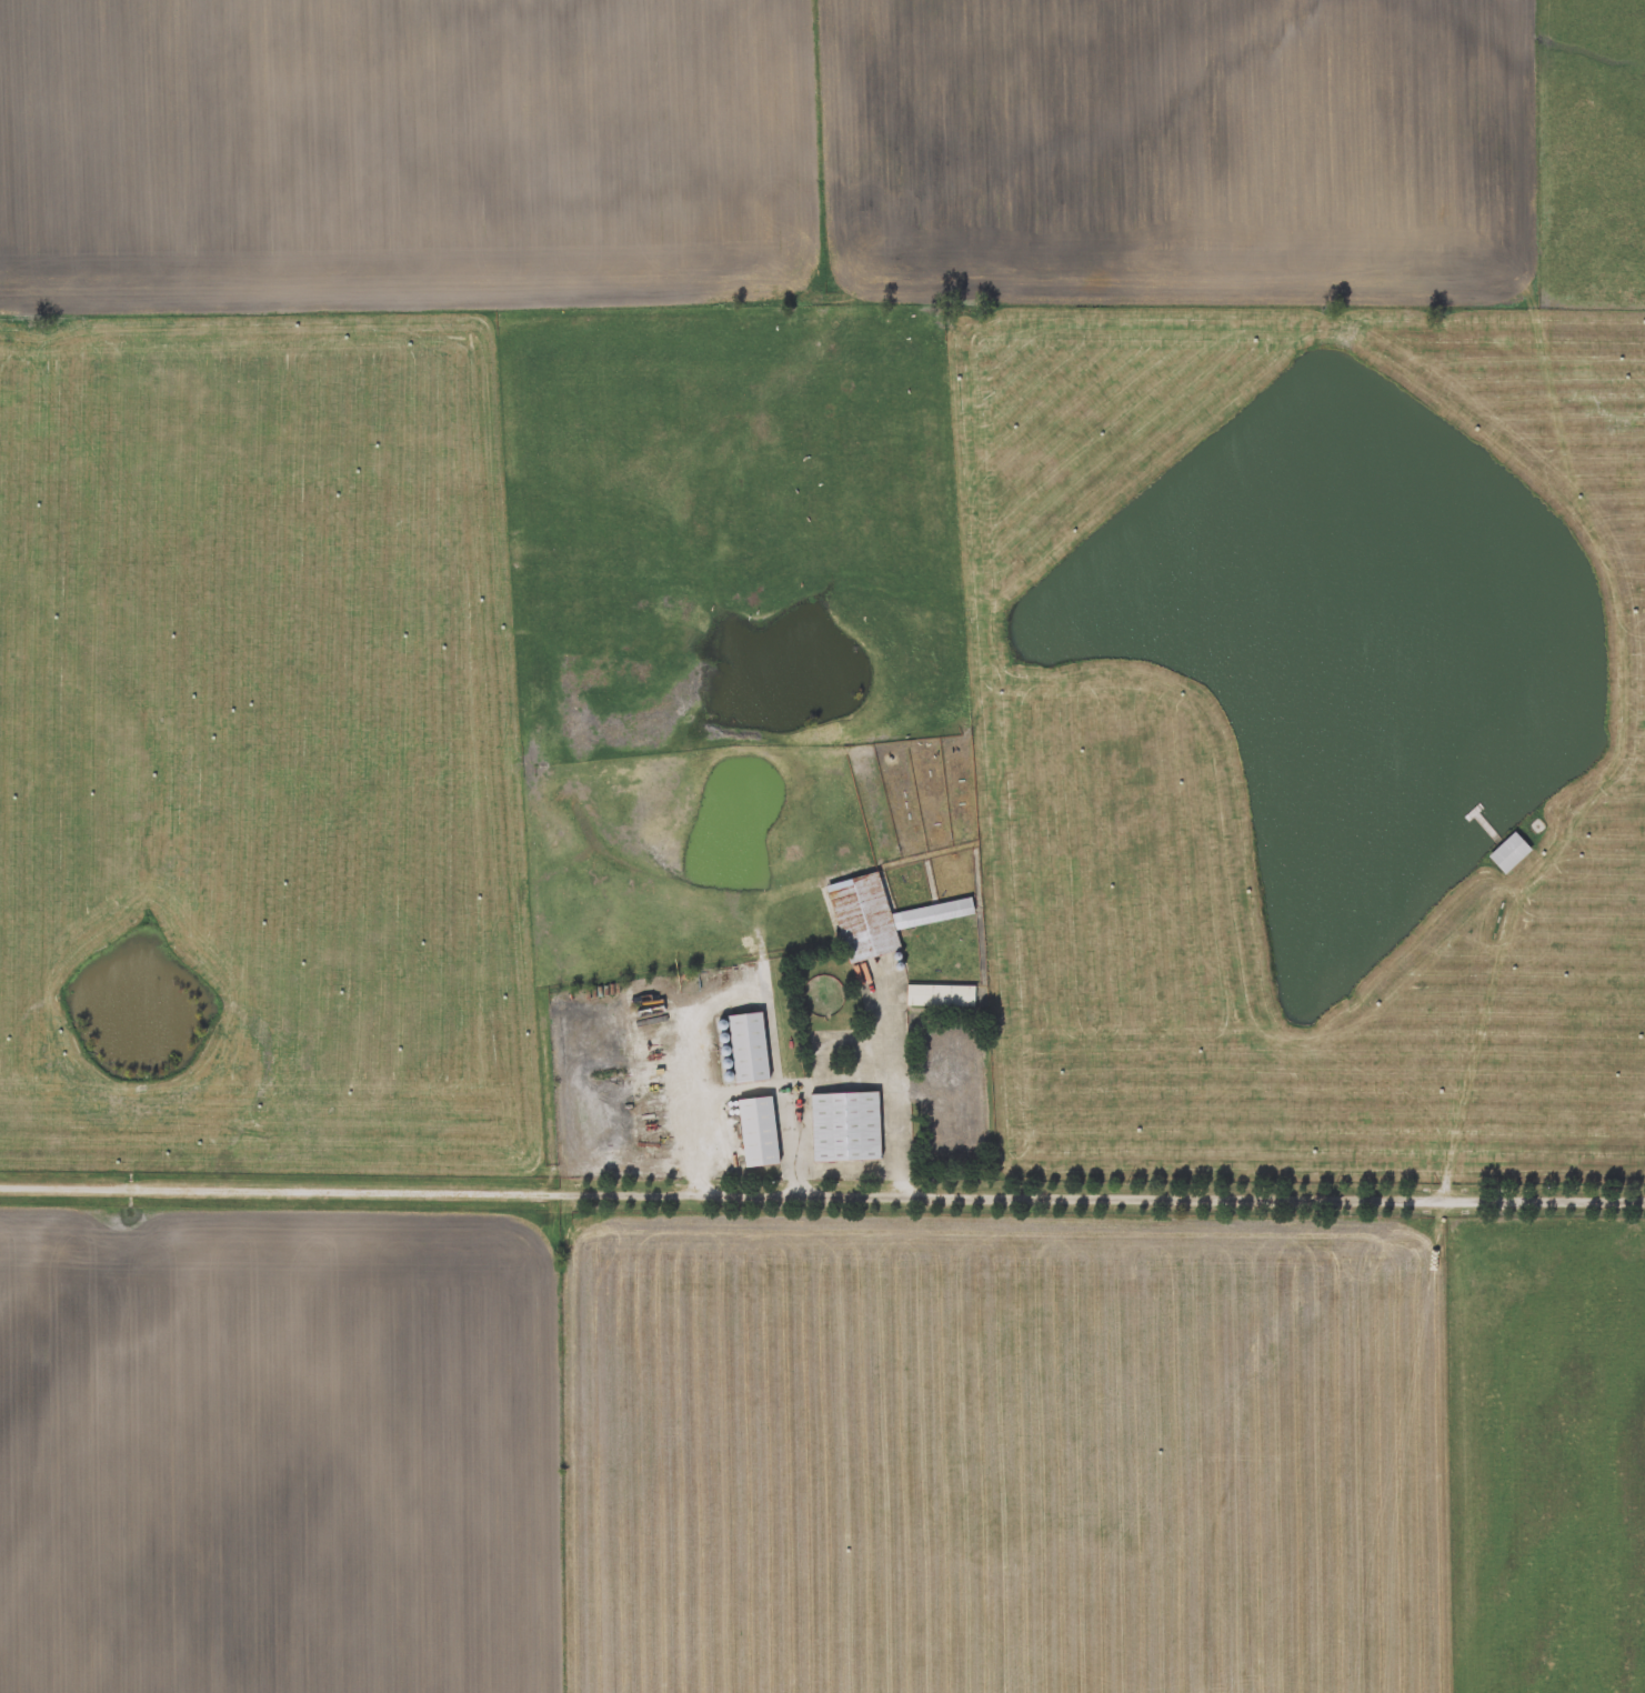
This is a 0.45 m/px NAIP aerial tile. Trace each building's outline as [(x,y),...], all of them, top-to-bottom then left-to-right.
[(1486,855),(1513,830),(1531,849),(1504,873),(1486,855)] [(970,896),(973,913),(895,930),(900,951),(844,962),(826,883),(879,872),(887,914),(970,896)] [(973,1005),(905,1005),(905,984),(973,984),(973,1005)] [(761,1012),(768,1080),(733,1082),(728,1014),(761,1012)] [(969,1084),(976,1084),(976,1104),(924,1105),(924,1051),(967,1050),(969,1084)] [(811,1160),(810,1093),(877,1091),(879,1159),(811,1160)] [(771,1095),(776,1163),(743,1165),(736,1099),(771,1095)]
